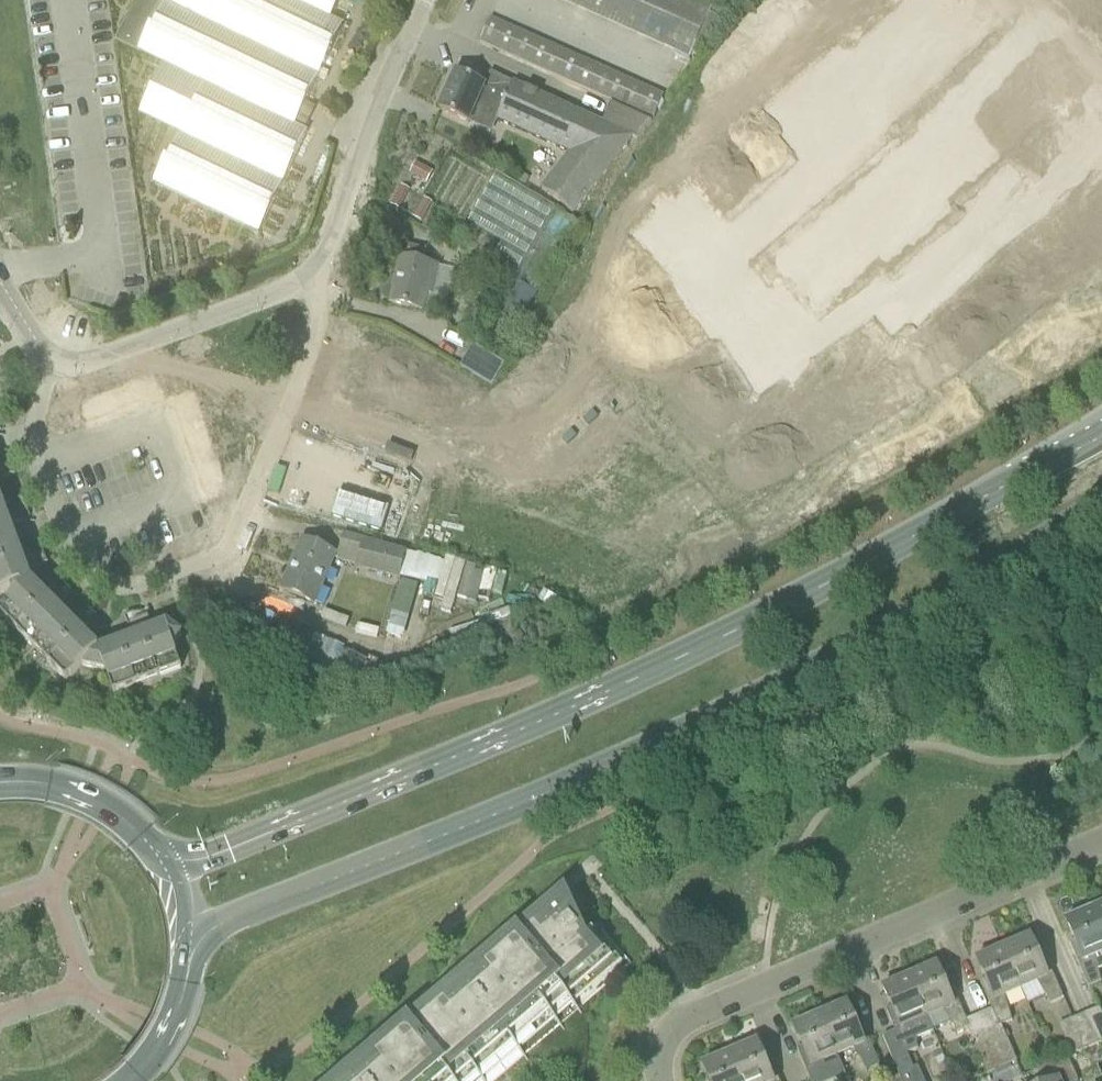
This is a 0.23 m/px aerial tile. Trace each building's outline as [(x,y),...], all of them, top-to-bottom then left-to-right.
[(117,44),(140,55),(203,86),(179,136),(155,187),(258,236),(307,133),(294,127),(343,25),(330,19),(339,0),(138,0),(117,44)] [(693,0),(560,0),(689,58),(692,53),(700,57),(721,12),(693,0)] [(773,108),(798,137),(792,142),(813,167),(875,114),(881,121),(993,25),(972,0),(960,10),(952,0),(914,0),(843,61),(837,53),(773,108)] [(664,96),(505,26),(489,19),(479,42),(654,120),(664,96)] [(602,123),(510,81),(490,73),(484,86),(455,73),(438,110),(469,124),(477,106),(498,116),(496,120),(569,153),(540,190),(573,216),(635,139),(636,140),(650,123),(611,104),(602,123)] [(415,163),(409,174),(420,180),(427,169),(415,163)] [(521,174),(516,182),(524,186),(529,178),(521,174)] [(497,175),(468,224),(472,227),(480,231),(502,244),(495,256),(518,270),(494,311),(518,324),(534,295),(539,298),(582,226),(497,175)] [(1014,176),(869,301),(892,328),(909,313),(914,319),(1042,209),(1014,176)] [(690,189),(636,235),(684,291),(678,296),(760,391),(782,371),(787,377),(805,361),(790,344),(803,333),(739,258),(745,253),(690,189)] [(424,199),(413,218),(420,222),(431,203),(424,199)] [(472,227),(465,239),(472,243),(480,231),(472,227)] [(401,259),(391,304),(413,309),(423,311),(423,310),(427,295),(432,296),(439,266),(424,263),(426,251),(406,247),(403,260),(401,259)] [(426,251),(424,263),(439,266),(441,258),(426,251)] [(475,342),(460,367),(492,386),(507,361),(475,342)] [(125,415),(138,410),(128,383),(115,388),(125,415)] [(111,420),(125,415),(115,388),(102,393),(111,420)] [(98,424),(111,420),(102,393),(89,398),(98,424)] [(87,429),(98,424),(89,398),(77,402),(87,429)] [(173,426),(200,416),(195,403),(169,413),(173,426)] [(178,439),(205,429),(200,416),(173,426),(178,439)] [(183,452),(210,442),(205,429),(178,439),(183,452)] [(188,464),(214,454),(210,442),(183,452),(188,464)] [(2,506),(0,499),(0,544),(14,538),(10,527),(23,522),(16,501),(2,506)] [(400,579),(407,552),(343,535),(338,556),(302,540),(281,590),(317,605),(335,561),(354,566),(354,568),(399,580),(400,578),(400,579)] [(19,551),(14,538),(0,544),(0,596),(12,591),(31,584),(27,572),(40,567),(32,546),(19,551)] [(439,583),(445,562),(407,552),(400,579),(426,585),(428,580),(439,583)] [(476,595),(497,594),(496,571),(475,572),(476,595)] [(66,598),(50,583),(40,592),(31,584),(12,591),(14,599),(0,613),(0,616),(33,649),(65,618),(56,608),(66,598)] [(89,642),(99,632),(83,616),(73,626),(65,618),(33,649),(66,683),(82,668),(94,670),(98,651),(89,642)] [(166,625),(153,630),(148,617),(127,625),(132,638),(121,643),(137,685),(181,668),(173,648),(181,637),(166,625)] [(113,694),(137,685),(121,643),(98,651),(94,670),(105,673),(113,694)] [(569,908),(561,899),(542,916),(350,1080),(496,1080),(630,965),(599,928),(605,923),(604,921),(585,937),(570,920),(575,915),(569,908)] [(1092,912),(1101,934),(1101,907),(1092,912)] [(1066,923),(1074,941),(1069,944),(1087,988),(1101,983),(1098,973),(1101,971),(1101,934),(1092,912),(1066,923)] [(1044,955),(1038,957),(1030,938),(1003,950),(1021,992),(1027,1005),(1045,998),(1050,1005),(1063,1000),(1044,955)] [(1005,999),(1021,992),(1003,950),(977,961),(985,980),(979,982),(999,1027),(1011,1022),(1005,999)] [(950,983),(944,985),(936,967),(909,979),(927,1021),(944,1014),(955,1033),(969,1027),(950,983)] [(895,1033),(882,1039),(898,1076),(912,1069),(905,1055),(917,1050),(914,1041),(933,1033),(927,1021),(909,979),(883,990),(891,1008),(885,1010),(894,1031),(895,1033)] [(860,1021),(854,1024),(847,1005),(819,1017),(837,1059),(853,1052),(865,1071),(879,1065),(860,1021)] [(1101,1042),(1101,1016),(1099,1008),(1083,1015),(1096,1044),(1101,1042)] [(1083,1050),(1096,1044),(1083,1015),(1070,1020),(1083,1050)] [(794,1028),(802,1047),(796,1049),(805,1069),(810,1080),(837,1080),(845,1077),(837,1059),(819,1017),(794,1028)] [(1001,1068),(1015,1062),(1003,1033),(989,1040),(1001,1068)] [(986,1075),(1001,1068),(989,1040),(974,1046),(986,1075)] [(764,1063),(756,1044),(728,1056),(739,1080),(779,1080),(770,1060),(764,1063)] [(728,1056),(703,1067),(710,1080),(739,1080),(728,1056)] [(1067,1057),(1031,1073),(1034,1080),(1077,1080),(1067,1057)] [(898,1076),(898,1077),(900,1080),(923,1080),(917,1067),(912,1069),(898,1076)]
